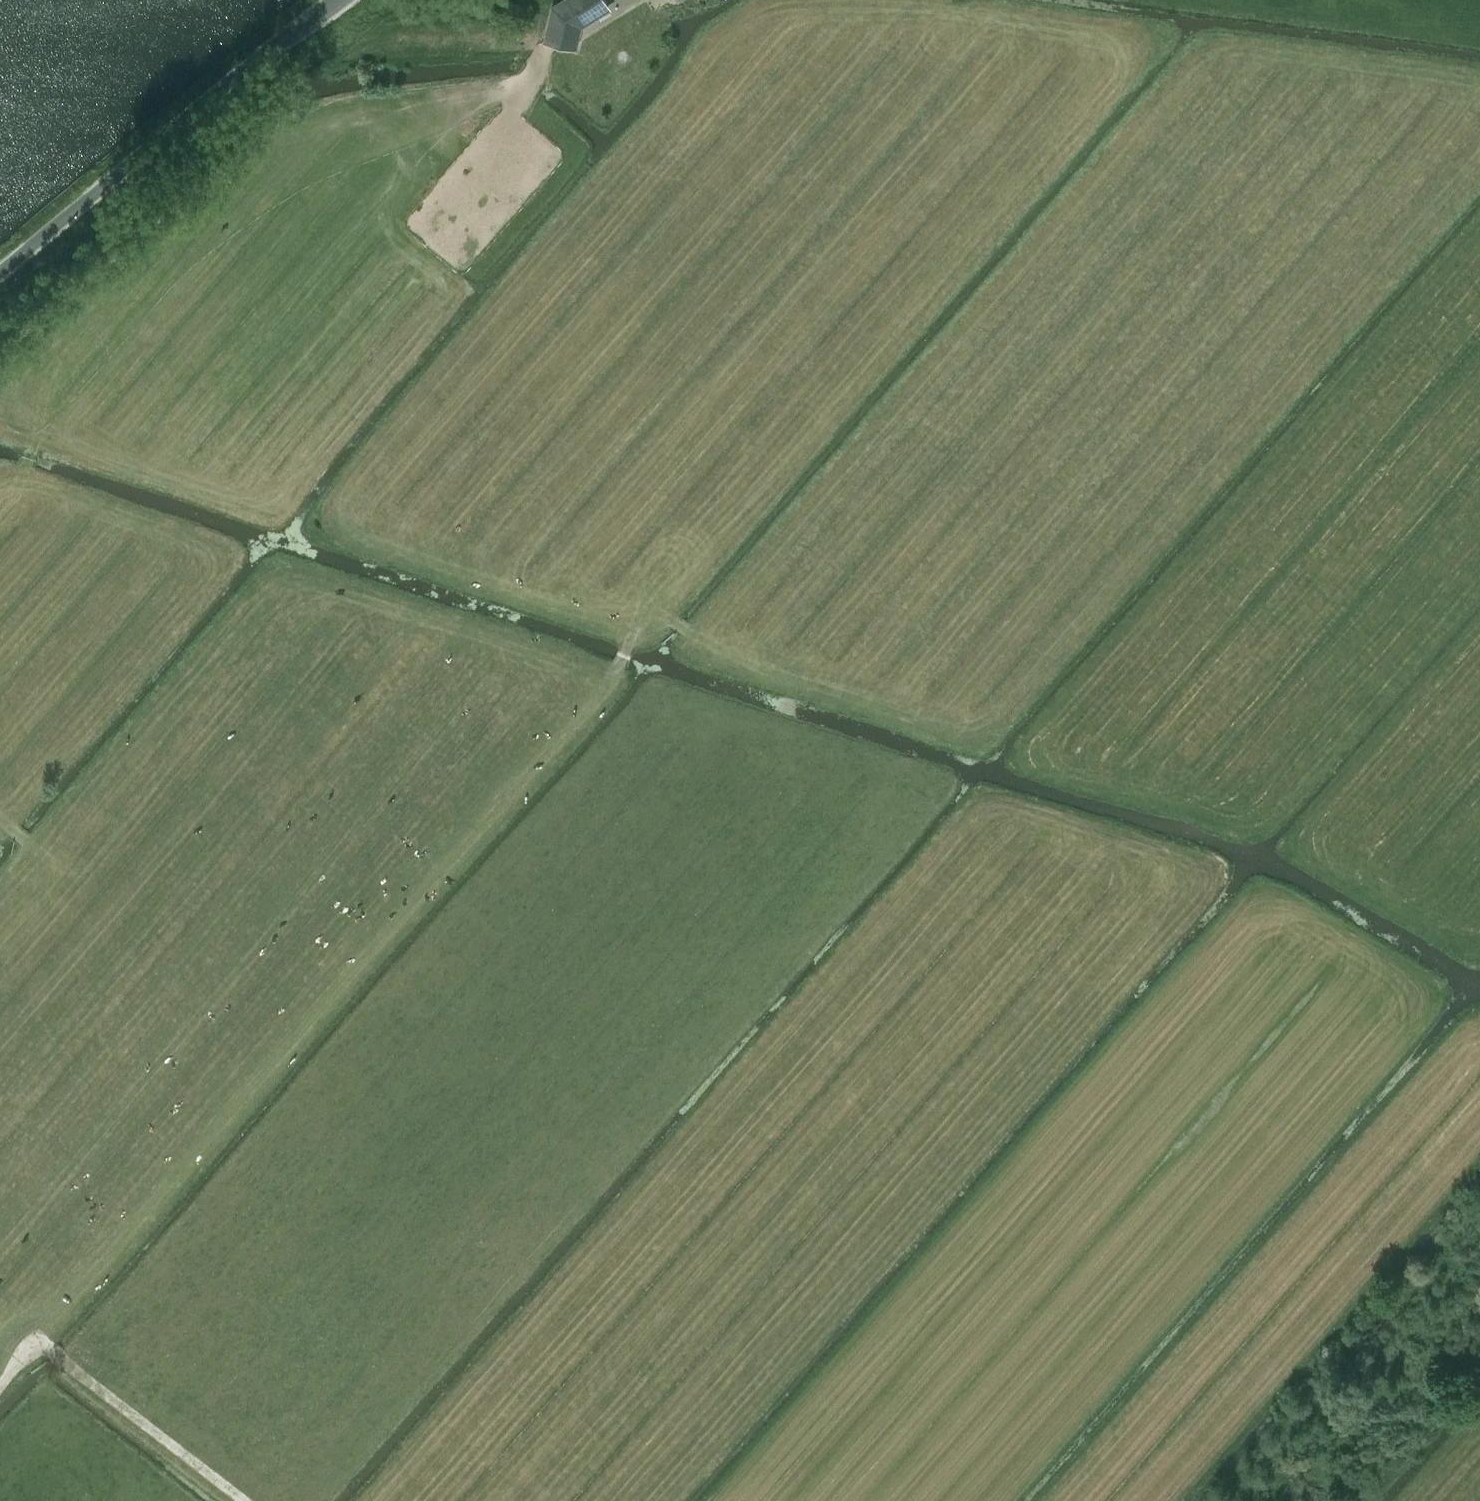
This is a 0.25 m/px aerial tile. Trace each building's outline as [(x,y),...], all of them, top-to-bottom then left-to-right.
[(552,6),(544,41),(576,48),(581,27),(611,9),(605,0),(562,0),(552,6)]
